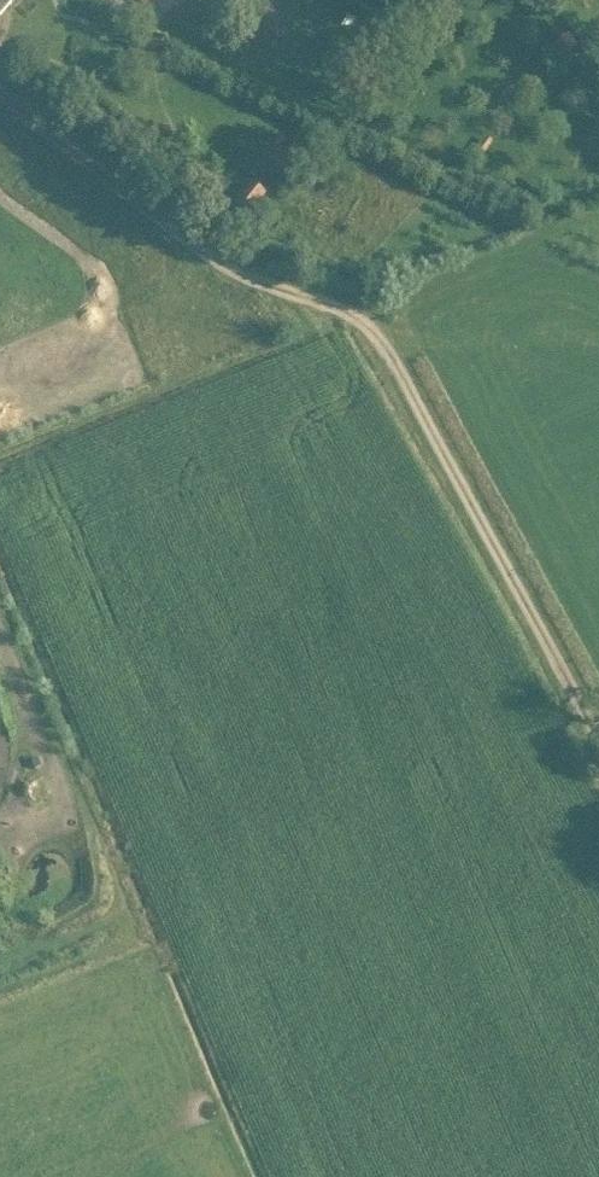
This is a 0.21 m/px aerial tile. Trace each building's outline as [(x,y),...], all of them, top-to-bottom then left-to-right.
[(1,17),(15,0),(0,0),(0,17),(1,17)] [(555,45),(564,58),(580,47),(571,34),(555,45)] [(253,183),(238,200),(252,212),(267,195),(253,183)]
